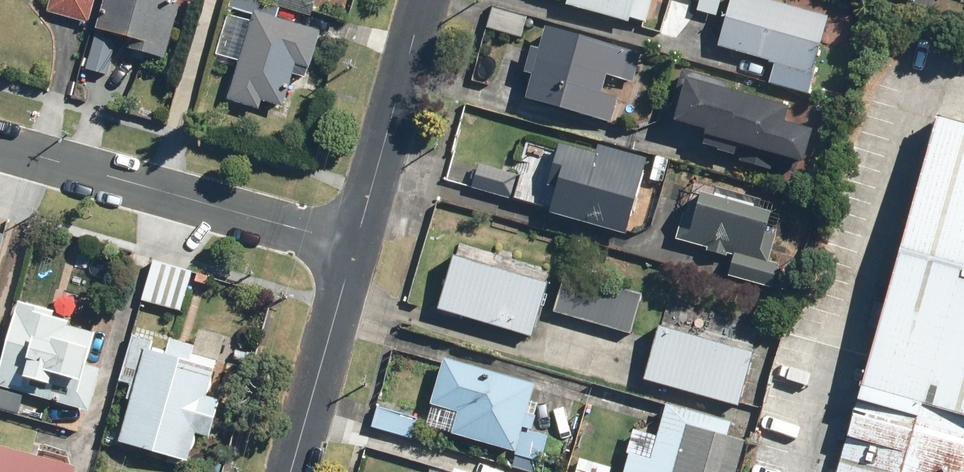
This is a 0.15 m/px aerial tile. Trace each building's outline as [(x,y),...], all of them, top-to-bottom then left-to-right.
[(48,12),(90,24),(97,0),(51,0),(48,12)] [(99,30),(134,39),(131,51),(168,60),(183,3),(178,2),(179,0),(107,0),(99,30)] [(313,17),(319,0),(257,0),(313,17)] [(627,21),(629,16),(646,20),(651,0),(567,0),(566,5),(627,21)] [(806,93),(827,15),(772,0),(729,0),(717,45),(773,61),(768,82),(806,93)] [(484,28),(519,38),(525,16),(490,6),(484,28)] [(322,32),(256,13),(230,101),(262,111),(264,103),(286,109),(296,77),(308,80),(322,32)] [(525,98),(610,122),(622,79),(632,82),(640,53),(546,27),(540,49),(530,47),(522,72),(531,75),(525,98)] [(674,130),(795,164),(804,134),(783,128),(787,112),(720,93),(724,81),(690,72),(674,130)] [(938,116),(836,471),(963,471),(963,123),(938,116)] [(548,212),(626,233),(647,157),(597,144),(595,152),(560,143),(548,185),(555,187),(548,212)] [(652,172),(664,175),(668,159),(657,156),(652,172)] [(471,187),(511,198),(518,174),(477,163),(471,187)] [(675,238),(733,253),(727,274),(772,287),(779,262),(769,259),(777,232),(769,230),(774,212),(700,191),(694,214),(682,211),(675,238)] [(453,255),(437,308),(532,335),(547,283),(453,255)] [(564,271),(552,309),(629,333),(641,295),(564,271)] [(20,301),(0,372),(0,385),(90,409),(102,366),(90,363),(99,333),(71,325),(73,318),(55,313),(56,311),(20,301)] [(659,325),(644,378),(738,405),(753,352),(659,325)] [(135,335),(106,436),(192,461),(200,431),(212,435),(222,400),(211,396),(228,336),(200,328),(195,346),(170,338),(166,350),(152,346),(154,341),(135,335)] [(427,403),(456,411),(450,431),(514,450),(534,384),(441,357),(427,403)] [(743,440),(726,435),(730,421),(664,403),(649,458),(626,452),(620,471),(734,471),(743,440)] [(376,405),(371,425),(410,436),(416,417),(376,405)] [(0,446),(0,471),(75,471),(77,467),(0,446)]
